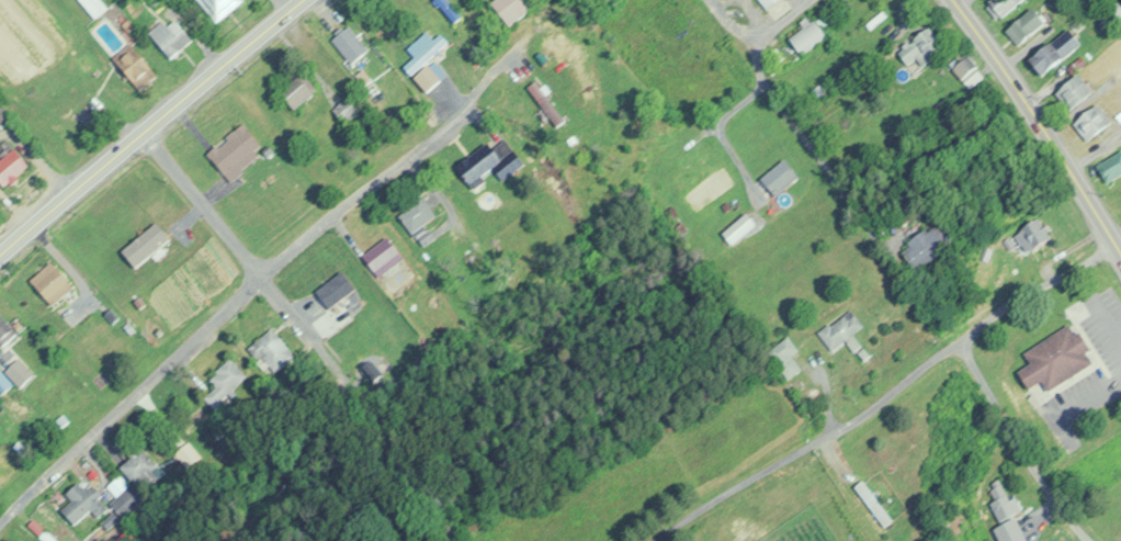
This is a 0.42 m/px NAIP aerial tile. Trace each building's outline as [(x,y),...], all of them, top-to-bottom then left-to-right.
[(95,18),(107,7),(101,0),(80,0),(95,18)] [(245,0),(244,0),(198,0),(217,23),(245,0)] [(452,22),(461,16),(448,0),(434,0),(452,22)] [(535,0),(494,0),(491,2),(510,25),(537,3),(535,0)] [(782,0),(762,0),(769,10),(782,0)] [(998,20),(1021,0),(992,0),(985,5),(998,20)] [(1120,23),(1120,2),(1119,0),(1117,0),(1100,14),(1113,30),(1120,23)] [(1048,19),(1034,5),(1007,30),(1021,45),(1048,19)] [(801,53),(834,29),(823,13),(790,37),(801,53)] [(175,19),(168,25),(163,19),(148,33),(171,58),(193,39),(175,19)] [(332,39),(351,63),(368,49),(349,25),(332,39)] [(917,57),(922,65),(946,50),(932,27),(897,48),(906,64),(917,57)] [(1032,58),(1045,75),(1068,58),(1054,40),(1032,58)] [(158,73),(129,43),(113,59),(142,88),(158,73)] [(952,64),(969,87),(986,75),(968,52),(952,64)] [(317,89),(301,73),(281,93),(297,109),(317,89)] [(1056,92),(1071,111),(1096,92),(1082,73),(1056,92)] [(359,110),(347,96),(333,109),(346,122),(359,110)] [(1073,122),(1087,141),(1113,123),(1100,104),(1073,122)] [(207,153),(228,179),(265,148),(244,122),(207,153)] [(490,142),(458,166),(472,185),(495,169),(501,177),(522,162),(505,139),(493,147),(490,142)] [(1099,163),(1106,181),(1120,175),(1120,153),(1099,163)] [(800,175),(786,158),(762,178),(776,195),(800,175)] [(425,225),(437,214),(421,196),(399,216),(424,244),(433,235),(425,225)] [(925,271),(960,249),(943,223),(909,246),(925,271)] [(1011,252),(1051,245),(1047,224),(1007,232),(1011,252)] [(363,255),(381,276),(404,258),(387,236),(363,255)] [(53,305),(74,285),(52,261),(30,280),(53,305)] [(316,290),(329,308),(357,288),(344,270),(316,290)] [(856,333),(866,327),(856,309),(820,331),(832,351),(849,340),(855,351),(864,346),(856,333)] [(5,344),(18,330),(0,313),(0,340),(5,344)] [(1066,322),(1023,348),(1029,361),(1018,367),(1026,385),(1040,377),(1046,388),(1089,359),(1079,349),(1087,345),(1075,328),(1066,322)] [(254,342),(275,368),(292,355),(272,329),(254,342)] [(769,349),(785,378),(801,369),(793,353),(798,350),(791,336),(769,349)] [(3,370),(19,387),(34,375),(18,357),(3,370)] [(218,385),(203,395),(213,410),(223,404),(218,396),(245,378),(232,359),(210,373),(218,385)] [(196,457),(188,441),(173,448),(181,465),(196,457)] [(158,472),(144,447),(119,462),(134,487),(158,472)] [(139,494),(114,477),(107,488),(119,496),(111,509),(123,518),(139,494)] [(73,523),(90,509),(95,516),(105,508),(82,479),(66,493),(72,500),(61,508),(73,523)] [(1015,514),(1025,509),(1018,496),(1012,499),(1004,482),(986,491),(1012,540),(1019,540),(1027,537),(1015,514)]
